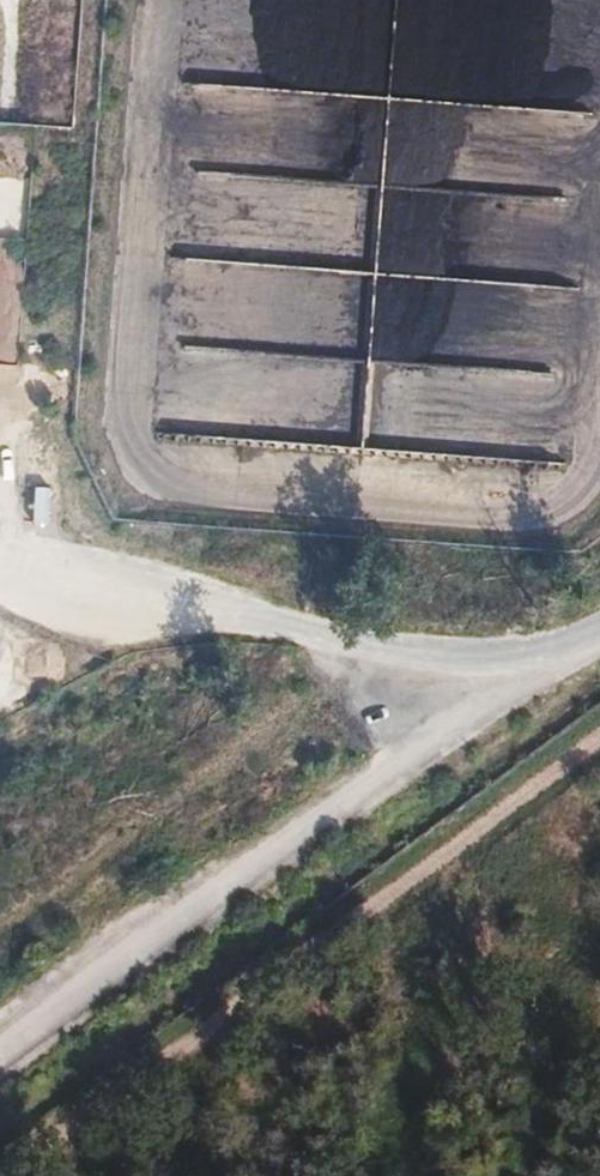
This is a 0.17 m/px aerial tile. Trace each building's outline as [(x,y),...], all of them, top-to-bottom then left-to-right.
[(33,528),(54,527),(53,491),(32,491),(33,528)]
